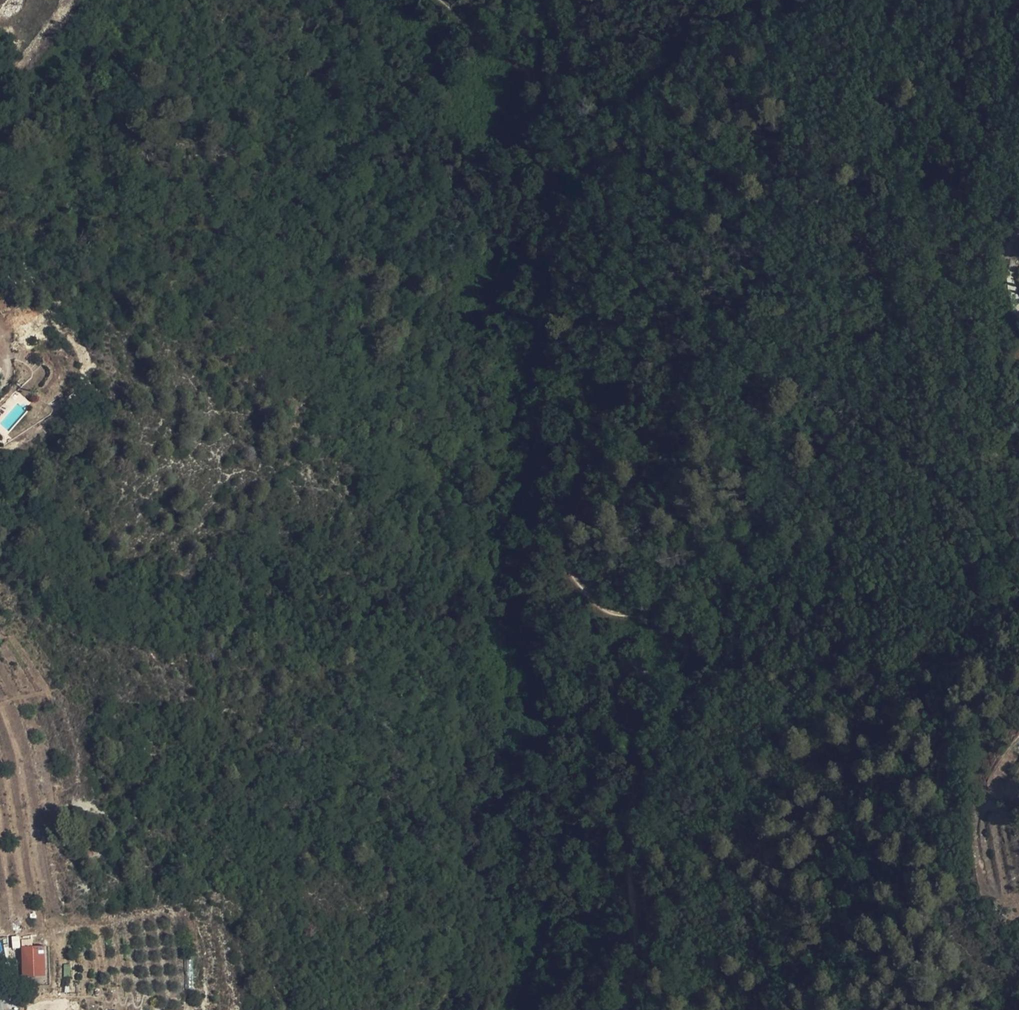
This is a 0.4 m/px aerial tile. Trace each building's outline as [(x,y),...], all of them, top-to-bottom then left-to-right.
[(44,947),(21,947),(22,976),(45,976),(44,947)]
